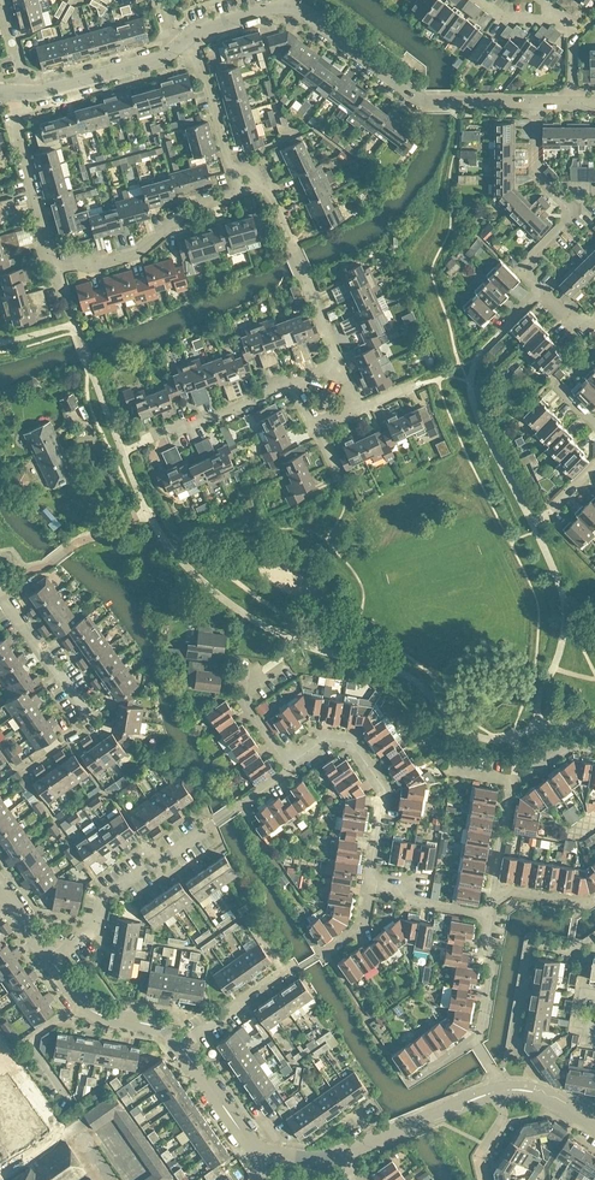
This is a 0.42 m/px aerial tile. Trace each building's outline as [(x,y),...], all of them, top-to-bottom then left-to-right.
[(38,0),(33,0),(15,5),(19,18),(41,12),(38,0)] [(62,0),(58,8),(63,10),(67,3),(62,0)] [(445,2),(441,0),(417,0),(410,9),(429,23),(445,2)] [(566,9),(570,4),(565,0),(561,5),(566,9)] [(440,31),(455,11),(445,2),(429,23),(440,31)] [(107,7),(99,3),(97,7),(99,15),(103,14),(107,7)] [(474,3),(471,8),(476,12),(480,7),(474,3)] [(70,4),(66,12),(70,14),(74,7),(70,4)] [(59,18),(63,10),(58,8),(54,15),(59,18)] [(472,16),(476,12),(471,8),(467,13),(472,16)] [(451,39),(466,19),(455,11),(440,31),(451,39)] [(45,25),(41,12),(19,18),(23,32),(45,25)] [(66,22),(70,14),(66,12),(62,19),(66,22)] [(149,39),(143,17),(129,21),(135,43),(149,39)] [(482,33),(477,29),(478,27),(466,19),(451,39),(462,48),(465,44),(471,48),(482,33)] [(135,43),(129,21),(116,24),(122,47),(135,43)] [(122,47),(116,24),(103,28),(109,51),(122,47)] [(516,24),(513,29),(518,33),(521,28),(516,24)] [(551,24),(547,29),(552,33),(556,28),(551,24)] [(109,51),(103,28),(89,32),(96,54),(109,51)] [(514,38),(518,33),(513,29),(509,34),(514,38)] [(548,38),(552,33),(547,29),(543,34),(548,38)] [(288,31),(281,33),(285,47),(287,49),(282,56),(294,65),(307,47),(296,38),(296,37),(288,31)] [(96,54),(89,32),(76,35),(82,58),(96,54)] [(264,47),(260,32),(252,34),(252,33),(237,37),(242,54),(256,50),(256,49),(264,47)] [(278,49),(285,47),(281,33),(274,35),(278,49)] [(82,58),(76,35),(63,39),(69,62),(82,58)] [(271,51),(278,49),(274,35),(267,37),(271,51)] [(494,59),(503,47),(503,46),(492,38),(491,39),(485,35),(468,58),(469,58),(476,61),(477,59),(488,67),(494,59)] [(238,66),(245,64),(242,54),(237,37),(222,41),(222,38),(216,39),(222,61),(228,59),(230,68),(238,66)] [(511,59),(521,47),(520,47),(509,38),(503,46),(503,47),(494,59),(505,68),(512,59),(511,59)] [(528,59),(538,47),(537,47),(526,38),(520,47),(521,47),(511,59),(512,59),(522,68),(529,59),(528,59)] [(556,45),(555,47),(544,38),(537,47),(538,47),(528,59),(529,59),(539,68),(544,62),(551,67),(563,51),(556,45)] [(69,62),(63,39),(50,43),(56,66),(69,62)] [(56,66),(50,43),(36,47),(42,69),(56,66)] [(306,74),(316,60),(316,61),(318,58),(320,56),(307,47),(294,65),(306,74)] [(314,87),(328,69),(331,65),(324,59),(322,61),(318,58),(316,61),(316,60),(306,74),(302,78),(314,87)] [(328,69),(314,87),(326,96),(327,96),(330,92),(329,92),(339,78),(341,75),(338,72),(339,71),(331,65),(328,69)] [(242,80),(238,66),(230,68),(216,71),(220,86),(242,80)] [(194,94),(188,73),(173,77),(179,98),(194,94)] [(341,100),(355,82),(343,73),(341,75),(339,78),(329,92),(330,92),(327,96),(339,104),(341,100)] [(179,98),(173,77),(159,81),(160,86),(161,86),(165,102),(166,102),(179,98)] [(246,94),(242,80),(220,86),(224,100),(246,94)] [(350,113),(353,109),(363,96),(367,92),(355,82),(341,100),(339,104),(350,113)] [(165,102),(161,86),(160,86),(146,90),(153,112),(167,108),(166,102),(165,102)] [(137,110),(132,94),(133,94),(131,89),(116,93),(122,114),(136,110),(137,110)] [(146,90),(133,94),(132,94),(137,110),(136,110),(138,116),(153,112),(146,90)] [(122,114),(116,93),(102,97),(103,102),(104,102),(108,118),(109,118),(122,114)] [(284,103),(289,96),(285,93),(280,100),(284,103)] [(250,108),(246,94),(224,100),(228,114),(250,108)] [(358,127),(375,105),(363,96),(353,109),(350,113),(346,118),(358,127)] [(303,114),(311,104),(305,100),(297,110),(303,114)] [(104,102),(103,102),(90,106),(96,128),(110,124),(109,118),(108,118),(104,102)] [(377,127),(387,114),(386,113),(375,105),(358,127),(363,131),(366,126),(374,132),(377,127)] [(81,131),(81,132),(96,128),(90,106),(75,110),(76,113),(81,131)] [(288,110),(294,114),(297,110),(291,106),(288,110)] [(254,123),(250,108),(228,114),(232,129),(254,123)] [(377,127),(374,132),(385,141),(389,136),(402,118),(390,109),(386,113),(387,114),(377,127)] [(304,115),(297,110),(294,114),(301,119),(304,115)] [(54,119),(59,137),(59,136),(81,131),(76,113),(69,115),(54,119)] [(288,123),(286,115),(280,117),(282,125),(288,123)] [(402,118),(389,136),(399,143),(394,149),(403,155),(416,138),(410,133),(414,127),(402,118)] [(59,137),(54,119),(40,124),(39,121),(34,122),(42,152),(55,148),(62,147),(59,136),(59,137)] [(500,122),(500,119),(491,119),(491,140),(496,140),(515,140),(515,122),(500,122)] [(212,136),(208,121),(186,127),(190,142),(212,136)] [(314,125),(320,129),(323,125),(317,121),(314,125)] [(263,145),(261,136),(258,137),(254,123),(232,129),(237,143),(243,142),(245,150),(263,145)] [(561,127),(561,123),(553,124),(544,124),(544,148),(561,148),(561,147),(561,127)] [(579,142),(579,124),(570,124),(570,127),(561,127),(561,147),(571,147),(571,142),(579,142)] [(587,127),(587,124),(579,124),(579,142),(594,142),(594,127),(587,127)] [(329,130),(323,125),(320,129),(326,134),(329,130)] [(478,143),(477,132),(461,133),(461,144),(478,143)] [(216,150),(212,136),(190,142),(194,156),(203,154),(216,150)] [(320,141),(326,146),(329,141),(323,137),(320,141)] [(337,143),(344,147),(347,143),(340,138),(337,143)] [(308,154),(302,140),(281,149),(288,163),(308,154)] [(515,154),(515,149),(515,140),(496,140),(496,148),(491,148),(491,157),(512,157),(512,154),(515,154)] [(336,146),(329,141),(326,146),(333,150),(336,146)] [(353,148),(347,143),(344,147),(350,152),(353,148)] [(59,162),(55,148),(42,152),(34,154),(38,168),(59,162)] [(348,165),(350,163),(353,159),(341,150),(337,156),(348,165)] [(215,175),(210,176),(203,154),(194,156),(188,158),(191,168),(191,167),(196,184),(211,180),(212,184),(217,182),(215,175)] [(314,167),(308,154),(288,163),(294,177),(299,174),(314,167)] [(361,160),(367,165),(370,161),(364,156),(361,160)] [(515,175),(515,166),(515,159),(512,159),(512,157),(491,157),(491,167),(496,167),(496,175),(515,175)] [(359,164),(353,159),(350,163),(356,168),(359,164)] [(377,165),(370,161),(367,165),(373,170),(377,165)] [(63,177),(59,162),(38,168),(42,183),(63,177)] [(334,174),(331,169),(323,173),(319,164),(314,167),(299,174),(305,188),(326,178),(334,174)] [(559,176),(549,166),(544,171),(554,181),(559,176)] [(171,178),(176,194),(183,192),(182,189),(196,184),(191,167),(191,168),(170,173),(171,178)] [(364,174),(371,179),(374,175),(368,170),(364,174)] [(332,192),(328,183),(336,180),(334,174),(326,178),(305,188),(312,201),(327,194),(332,192)] [(380,179),(374,175),(371,179),(377,184),(380,179)] [(512,189),(512,183),(515,183),(515,175),(496,175),(496,183),(493,183),(493,196),(494,196),(495,196),(512,189)] [(163,203),(156,182),(155,176),(149,178),(151,183),(142,186),(144,194),(148,207),(149,207),(163,203)] [(42,183),(46,197),(58,194),(67,191),(63,177),(42,183)] [(156,182),(163,203),(177,199),(176,197),(176,194),(171,178),(156,182)] [(136,219),(130,198),(128,188),(122,190),(125,200),(116,202),(117,207),(122,223),(136,219)] [(511,211),(524,197),(518,191),(516,193),(512,189),(495,196),(495,197),(494,198),(503,207),(505,205),(511,211)] [(58,194),(60,201),(52,203),(56,218),(61,216),(77,212),(77,211),(72,190),(67,191),(58,194)] [(144,194),(130,198),(136,219),(151,215),(149,207),(148,207),(144,194)] [(333,207),(327,194),(312,201),(306,203),(313,217),(333,207)] [(521,225),(546,200),(542,195),(532,205),(524,197),(511,211),(516,216),(514,218),(521,225)] [(15,204),(13,197),(0,201),(0,209),(15,204)] [(552,225),(549,222),(545,218),(549,214),(545,210),(551,204),(546,200),(521,225),(528,232),(530,230),(535,235),(533,237),(537,240),(552,225)] [(17,212),(15,204),(0,209),(0,216),(17,212)] [(109,233),(103,211),(101,205),(88,208),(89,215),(91,223),(95,237),(96,237),(109,233)] [(117,207),(103,211),(109,233),(124,229),(122,223),(117,207)] [(339,221),(333,207),(313,217),(319,231),(339,221)] [(91,223),(89,215),(88,208),(77,211),(77,212),(61,216),(56,218),(60,232),(61,232),(63,237),(70,235),(69,230),(91,223)] [(258,235),(266,233),(259,211),(247,214),(248,217),(239,219),(246,244),(247,249),(261,245),(258,235)] [(246,244),(239,219),(231,222),(230,219),(217,222),(218,225),(220,231),(220,230),(224,245),(227,244),(229,254),(247,249),(246,244)] [(484,237),(495,226),(490,221),(484,226),(481,234),(484,237)] [(224,245),(220,230),(220,231),(218,225),(206,229),(207,232),(199,234),(206,259),(219,255),(218,250),(225,248),(224,245)] [(18,238),(16,231),(0,235),(0,243),(18,238)] [(192,263),(206,259),(199,234),(191,236),(190,233),(177,237),(183,259),(186,259),(187,274),(195,272),(192,263)] [(6,253),(4,254),(3,250),(20,245),(18,238),(0,243),(0,266),(9,263),(6,253)] [(497,241),(492,246),(496,250),(501,245),(497,241)] [(588,253),(578,243),(573,248),(585,260),(594,269),(594,245),(588,253)] [(471,258),(476,252),(470,247),(466,253),(471,258)] [(346,257),(338,261),(340,264),(342,268),(349,265),(348,261),(346,257)] [(188,289),(182,265),(175,267),(172,258),(159,262),(166,288),(176,285),(178,292),(188,289)] [(515,286),(521,280),(501,260),(496,266),(498,268),(489,276),(505,292),(513,284),(515,286)] [(594,272),(594,269),(585,260),(579,265),(577,263),(571,270),(584,283),(594,272)] [(457,261),(452,266),(457,271),(462,266),(457,261)] [(166,288),(159,262),(145,266),(147,275),(141,277),(147,300),(157,297),(156,290),(166,288)] [(24,267),(11,270),(9,263),(0,266),(0,274),(3,285),(12,282),(15,292),(24,289),(22,280),(28,278),(24,267)] [(374,277),(369,267),(363,269),(360,263),(352,267),(350,264),(349,265),(342,268),(339,269),(343,279),(346,278),(347,281),(331,289),(334,296),(374,277)] [(452,276),(457,271),(452,266),(446,271),(452,276)] [(147,300),(141,277),(134,279),(131,270),(118,273),(125,299),(135,296),(137,303),(147,300)] [(579,288),(584,283),(571,270),(565,276),(567,278),(560,284),(575,299),(582,291),(579,288)] [(125,299),(118,273),(104,277),(106,286),(100,288),(106,312),(117,309),(115,302),(125,299)] [(509,296),(505,292),(489,276),(484,282),(486,284),(477,292),(493,308),(502,300),(504,302),(509,296)] [(377,300),(373,291),(379,288),(374,277),(334,296),(338,302),(354,295),(355,298),(364,294),(368,304),(377,300)] [(106,312),(100,288),(93,290),(90,281),(77,285),(84,310),(94,308),(96,315),(106,312)] [(45,296),(43,288),(25,293),(24,289),(15,292),(12,282),(3,285),(6,295),(0,296),(0,297),(3,308),(45,296)] [(497,312),(493,308),(477,292),(463,306),(484,327),(490,320),(488,317),(490,315),(492,317),(497,312)] [(382,310),(377,300),(368,304),(364,294),(355,298),(356,300),(351,302),(354,310),(356,314),(339,321),(343,328),(382,310)] [(47,303),(45,296),(3,308),(6,319),(12,317),(14,323),(18,326),(24,324),(36,321),(33,311),(30,311),(29,308),(47,303)] [(62,310),(55,312),(57,318),(63,316),(62,310)] [(328,313),(327,313),(330,320),(331,320),(338,317),(337,314),(335,312),(334,310),(328,313)] [(382,310),(343,328),(346,335),(362,328),(364,331),(361,332),(365,342),(377,336),(379,335),(385,332),(381,323),(387,321),(382,310)] [(525,343),(542,326),(534,317),(536,315),(530,310),(510,329),(516,335),(524,343),(525,343)] [(233,316),(235,324),(248,320),(246,312),(233,316)] [(410,320),(415,318),(413,313),(409,315),(403,317),(405,322),(410,320)] [(305,340),(308,338),(309,341),(320,337),(315,325),(312,327),(308,318),(302,320),(300,314),(289,318),(304,359),(311,356),(305,340)] [(272,350),(271,346),(275,344),(272,335),(282,331),(278,322),(276,323),(274,318),(267,320),(256,324),(271,365),(278,362),(274,351),(272,350)] [(304,359),(289,318),(278,322),(282,331),(272,335),(275,344),(285,340),(287,346),(291,345),(297,362),(304,359)] [(271,365),(256,324),(245,328),(247,334),(241,336),(244,345),(241,346),(245,358),(255,354),(254,352),(258,350),(264,367),(271,365)] [(538,357),(554,342),(545,333),(547,331),(542,326),(525,343),(524,343),(522,345),(528,351),(530,349),(538,357)] [(381,367),(377,358),(382,356),(378,345),(389,340),(385,332),(379,335),(377,336),(365,342),(369,349),(354,355),(359,366),(368,362),(372,371),(381,367)] [(500,339),(494,345),(489,350),(494,356),(506,344),(500,339)] [(550,373),(566,358),(557,349),(559,347),(554,342),(538,357),(534,361),(539,367),(541,365),(550,373)] [(580,354),(585,349),(580,343),(575,349),(580,354)] [(237,378),(240,376),(241,379),(252,375),(247,363),(244,365),(240,356),(234,358),(232,352),(221,356),(236,397),(243,394),(237,378)] [(236,397),(221,356),(210,360),(214,369),(204,373),(208,382),(217,378),(219,384),(223,383),(229,400),(236,397)] [(208,382),(204,373),(214,369),(210,360),(201,364),(199,358),(188,362),(203,403),(210,400),(204,383),(208,382)] [(203,403),(188,362),(177,366),(179,372),(173,374),(175,381),(173,382),(173,384),(177,396),(187,393),(186,390),(190,388),(196,405),(203,403)] [(386,377),(381,367),(372,371),(368,362),(359,366),(363,375),(358,378),(363,388),(375,383),(378,390),(392,384),(389,376),(386,377)] [(514,371),(519,376),(525,371),(519,365),(514,371)] [(560,379),(565,373),(560,368),(555,373),(560,379)] [(530,376),(525,371),(519,376),(524,381),(530,376)] [(594,406),(594,386),(587,378),(582,383),(580,381),(571,390),(591,410),(594,406)] [(175,412),(170,399),(177,396),(173,384),(173,382),(164,385),(166,388),(155,392),(158,401),(149,404),(152,413),(162,410),(164,416),(175,412)] [(152,413),(149,404),(158,401),(155,392),(146,395),(144,389),(133,393),(131,388),(123,391),(128,405),(136,402),(140,415),(133,417),(138,432),(145,429),(141,417),(152,413)] [(78,406),(72,393),(60,399),(66,411),(78,406)] [(539,429),(554,413),(546,405),(548,403),(543,397),(523,417),(528,423),(530,421),(538,429),(539,429)] [(279,409),(275,402),(253,413),(256,421),(259,419),(264,429),(273,425),(277,435),(286,430),(281,422),(287,419),(282,408),(279,409)] [(438,433),(431,419),(424,423),(417,408),(406,413),(411,422),(401,426),(405,435),(414,431),(417,436),(427,431),(430,437),(438,433)] [(405,435),(401,426),(411,422),(406,413),(398,417),(395,412),(384,417),(390,429),(383,432),(388,443),(389,446),(397,443),(395,439),(405,435)] [(550,445),(566,429),(558,421),(560,419),(554,413),(539,429),(538,429),(534,433),(540,438),(542,436),(550,444),(550,445)] [(60,442),(50,422),(51,421),(50,421),(23,434),(24,434),(34,455),(60,442)] [(279,455),(276,448),(291,441),(286,430),(277,435),(273,425),(264,429),(268,438),(262,441),(267,451),(262,454),(266,461),(268,460),(277,456),(279,455)] [(562,461),(578,445),(569,436),(571,434),(566,429),(550,445),(550,444),(546,449),(552,454),(554,452),(562,460),(562,461)] [(395,457),(389,446),(388,443),(381,447),(374,432),(364,437),(368,446),(358,450),(363,459),(371,455),(374,460),(384,456),(387,461),(388,460),(394,457),(395,457)] [(358,450),(368,446),(364,437),(355,441),(352,436),(341,441),(347,453),(340,456),(346,470),(354,467),(352,464),(363,459),(358,450)] [(525,442),(522,436),(515,439),(518,445),(525,442)] [(234,466),(230,458),(233,456),(228,444),(218,449),(219,452),(216,453),(208,437),(201,440),(202,441),(220,479),(230,474),(228,469),(234,466)] [(220,479),(202,441),(201,440),(195,443),(202,460),(199,461),(203,470),(194,474),(198,483),(207,479),(209,484),(220,479)] [(76,474),(60,442),(34,455),(50,487),(50,488),(77,475),(76,474)] [(194,474),(203,470),(199,461),(190,465),(187,460),(183,462),(176,445),(169,448),(187,488),(198,483),(194,474)] [(574,477),(590,461),(581,452),(583,450),(578,445),(562,461),(562,460),(558,464),(563,470),(565,468),(574,477)] [(148,447),(143,449),(145,455),(151,452),(148,447)] [(187,488),(169,448),(162,452),(170,468),(166,469),(165,467),(155,471),(161,483),(164,481),(168,490),(174,487),(176,493),(187,488)] [(277,456),(268,460),(272,469),(285,467),(288,472),(297,468),(301,477),(310,473),(305,465),(311,462),(306,451),(294,457),(290,449),(279,455),(277,456)] [(528,457),(530,462),(537,458),(534,452),(527,455),(528,457)] [(535,472),(541,468),(537,458),(530,462),(535,472)] [(304,498),(300,491),(315,484),(310,473),(301,477),(297,468),(288,472),(292,481),(286,484),(291,494),(286,497),(290,504),(304,498)] [(547,475),(545,477),(539,480),(542,487),(544,486),(548,490),(555,483),(547,475)] [(32,499),(26,493),(22,497),(28,503),(32,499)] [(591,500),(583,508),(581,506),(575,512),(579,516),(594,532),(594,504),(591,500)] [(208,501),(196,507),(198,511),(199,514),(211,508),(208,501)] [(579,516),(571,524),(569,522),(563,528),(583,548),(589,542),(587,540),(594,532),(579,516)] [(57,591),(47,576),(32,586),(35,590),(29,595),(37,605),(57,591)] [(44,615),(64,601),(57,591),(37,605),(44,615)] [(51,625),(71,611),(64,601),(44,615),(51,625)] [(36,612),(33,608),(27,612),(30,616),(36,612)] [(68,628),(78,621),(71,611),(51,625),(58,636),(68,629),(68,628)] [(75,638),(95,624),(88,614),(78,621),(68,628),(68,629),(75,638)] [(38,628),(41,632),(47,628),(44,623),(38,628)] [(82,648),(102,634),(95,624),(75,638),(82,648)] [(224,653),(226,635),(212,633),(213,630),(212,627),(210,626),(203,625),(200,626),(199,628),(197,644),(189,642),(188,649),(175,647),(174,655),(210,660),(211,652),(224,653)] [(50,632),(47,628),(41,632),(44,637),(50,632)] [(89,658),(109,644),(102,634),(82,648),(89,658)] [(11,649),(8,645),(14,641),(9,635),(0,641),(0,657),(11,649)] [(62,641),(65,645),(71,641),(68,637),(62,641)] [(75,646),(71,641),(65,645),(68,650),(75,646)] [(96,669),(117,654),(109,644),(89,658),(96,669)] [(25,656),(22,653),(17,656),(11,649),(0,657),(0,674),(25,656)] [(103,679),(124,664),(117,654),(96,669),(103,679)] [(27,671),(22,664),(27,660),(25,656),(0,674),(0,676),(7,686),(27,671)] [(76,661),(79,665),(86,661),(82,657),(76,661)] [(219,691),(221,673),(204,670),(205,662),(190,660),(188,675),(196,676),(195,688),(219,691)] [(89,666),(86,661),(79,665),(83,670),(89,666)] [(110,689),(131,674),(124,664),(103,679),(110,689)] [(26,690),(40,680),(41,679),(38,675),(32,679),(27,671),(7,686),(14,696),(15,697),(25,690),(26,690)] [(128,692),(138,685),(131,674),(110,689),(118,699),(121,697),(122,701),(133,698),(128,692)] [(90,681),(94,686),(100,681),(97,677),(90,681)] [(103,686),(100,681),(94,686),(97,690),(103,686)] [(329,696),(331,685),(324,684),(323,695),(329,696)] [(319,712),(322,697),(323,697),(323,695),(311,693),(312,689),(302,687),(303,690),(309,718),(319,720),(320,713),(319,712)] [(13,715),(38,697),(36,693),(30,697),(26,690),(25,690),(15,697),(14,696),(5,703),(13,715)] [(309,718),(303,690),(296,695),(296,696),(286,703),(288,705),(301,723),(302,723),(309,718)] [(362,723),(373,706),(357,703),(358,697),(345,695),(344,701),(343,701),(339,726),(348,727),(349,725),(354,726),(355,722),(362,723)] [(21,726),(41,712),(36,704),(41,701),(38,697),(13,715),(21,726)] [(343,701),(323,697),(322,697),(319,712),(320,713),(326,714),(325,721),(330,722),(330,724),(339,726),(343,701)] [(141,720),(143,708),(132,706),(133,698),(122,701),(123,704),(119,703),(117,716),(141,720)] [(220,730),(234,719),(230,714),(233,711),(225,699),(204,714),(213,726),(215,724),(219,730),(220,730)] [(260,703),(255,707),(261,715),(267,710),(261,702),(260,703)] [(302,723),(301,723),(288,705),(286,703),(279,708),(280,710),(270,717),(279,730),(285,726),(289,732),(294,729),(295,731),(303,725),(302,723)] [(395,727),(386,715),(381,718),(373,706),(362,723),(366,729),(363,731),(366,735),(364,737),(369,745),(394,727),(394,728),(395,727)] [(29,737),(54,719),(52,716),(46,719),(41,712),(21,726),(29,737)] [(139,733),(141,720),(117,716),(115,729),(119,730),(117,733),(126,739),(127,731),(139,733)] [(37,749),(57,735),(52,727),(57,723),(54,719),(29,737),(37,749)] [(220,730),(224,735),(221,737),(229,749),(250,735),(242,723),(238,725),(234,719),(220,730)] [(414,729),(413,733),(417,737),(420,735),(425,732),(420,725),(415,728),(414,729)] [(402,748),(396,738),(400,735),(394,728),(394,727),(369,745),(375,752),(377,751),(380,755),(386,751),(390,757),(402,748)] [(126,753),(120,743),(126,739),(117,733),(115,736),(112,733),(102,740),(116,760),(126,753)] [(89,734),(85,737),(89,744),(94,740),(89,734)] [(259,755),(255,749),(259,747),(250,735),(229,749),(238,761),(240,760),(244,765),(259,755)] [(85,747),(89,744),(85,737),(80,741),(85,747)] [(116,760),(102,740),(92,747),(106,768),(116,760)] [(4,748),(7,753),(14,748),(10,744),(4,748)] [(106,768),(92,747),(81,755),(95,775),(106,768)] [(17,753),(14,748),(7,753),(11,757),(17,753)] [(416,763),(412,757),(410,758),(402,748),(390,757),(394,762),(388,767),(391,771),(389,772),(394,780),(397,779),(396,779),(415,766),(415,765),(414,764),(416,763)] [(62,749),(58,753),(62,759),(66,755),(62,749)] [(441,752),(435,757),(439,763),(442,761),(445,759),(444,756),(441,752)] [(58,762),(62,759),(58,753),(53,756),(58,762)] [(89,774),(74,754),(64,761),(78,781),(89,774)] [(354,770),(345,758),(342,760),(338,754),(323,765),(327,771),(324,773),(333,785),(354,770)] [(580,783),(574,754),(569,757),(572,761),(569,763),(568,761),(558,768),(573,788),(580,783)] [(590,784),(594,760),(582,758),(582,760),(579,760),(580,755),(574,754),(580,783),(590,784)] [(275,770),(267,758),(263,760),(259,755),(244,765),(248,771),(246,773),(255,785),(275,770)] [(78,781),(64,761),(54,768),(68,789),(78,781)] [(42,764),(38,767),(42,773),(46,770),(42,764)] [(426,781),(422,775),(424,774),(417,764),(415,765),(415,766),(396,779),(397,779),(402,786),(426,781)] [(38,776),(42,773),(38,767),(33,770),(38,776)] [(68,789),(54,768),(44,775),(58,796),(68,789)] [(573,788),(558,768),(549,774),(550,776),(548,778),(561,797),(573,788)] [(365,794),(359,784),(362,782),(354,770),(333,785),(341,797),(344,795),(346,798),(365,794)] [(189,791),(193,788),(183,774),(168,784),(182,805),(193,797),(189,791)] [(58,796),(44,775),(33,783),(48,803),(58,796)] [(17,783),(20,787),(26,783),(23,778),(17,783)] [(561,797),(548,778),(545,780),(544,778),(534,784),(549,805),(561,797)] [(317,800),(302,779),(290,788),(292,791),(287,795),(297,811),(303,807),(305,809),(317,800)] [(495,804),(497,789),(479,786),(480,781),(473,780),(470,799),(495,804)] [(425,800),(427,789),(424,788),(426,781),(402,786),(400,796),(425,800)] [(29,787),(26,783),(20,787),(23,791),(29,787)] [(182,805),(168,784),(158,791),(172,812),(182,805)] [(549,805),(534,784),(525,791),(526,793),(521,797),(541,810),(549,805)] [(172,812),(158,791),(148,798),(162,819),(172,812)] [(367,811),(367,806),(363,805),(365,794),(346,798),(343,816),(368,821),(369,811),(367,811)] [(292,815),(297,811),(287,795),(281,799),(279,796),(275,799),(273,796),(265,802),(281,825),(293,817),(292,815)] [(98,796),(94,799),(98,805),(103,802),(98,796)] [(423,815),(425,800),(400,796),(398,810),(402,811),(400,818),(419,821),(420,814),(423,815)] [(541,810),(521,797),(519,804),(517,804),(515,815),(540,820),(541,810)] [(162,819),(148,798),(138,806),(152,826),(162,819)] [(10,811),(2,799),(0,801),(0,817),(10,811)] [(94,808),(98,805),(94,799),(90,802),(94,808)] [(492,818),(495,804),(470,799),(467,814),(492,818)] [(32,805),(35,809),(41,805),(38,801),(32,805)] [(281,825),(265,802),(257,807),(259,810),(255,813),(257,817),(252,821),(251,819),(251,820),(263,838),(269,834),(281,825)] [(575,804),(569,808),(577,820),(583,816),(575,804)] [(45,810),(41,805),(35,809),(38,814),(45,810)] [(152,826),(138,806),(128,813),(142,833),(152,826)] [(571,824),(577,820),(569,808),(563,812),(571,824)] [(62,810),(55,815),(58,819),(65,814),(62,810)] [(134,831),(120,810),(108,819),(126,844),(130,842),(126,836),(134,831)] [(18,822),(10,811),(0,817),(0,834),(18,822)] [(76,812),(72,815),(76,821),(81,818),(76,812)] [(179,812),(175,815),(179,821),(184,818),(179,812)] [(490,832),(492,818),(467,814),(465,828),(490,832)] [(72,824),(76,821),(72,815),(68,818),(72,824)] [(175,824),(179,821),(175,815),(170,818),(175,824)] [(537,834),(540,820),(515,815),(513,827),(515,827),(515,830),(537,834)] [(366,830),(368,821),(343,816),(340,833),(339,838),(354,840),(355,833),(362,835),(363,829),(366,830)] [(126,844),(108,819),(97,827),(111,847),(119,842),(122,847),(126,844)] [(26,833),(18,822),(0,834),(0,840),(5,847),(26,833)] [(48,827),(51,832),(57,827),(54,823),(48,827)] [(159,826),(155,829),(159,835),(163,832),(159,826)] [(60,832),(57,827),(51,832),(54,836),(60,832)] [(111,847),(97,827),(86,835),(104,860),(108,858),(104,852),(111,847)] [(443,828),(442,837),(449,838),(450,829),(443,828)] [(487,846),(490,832),(465,828),(462,842),(487,846)] [(155,838),(159,835),(155,829),(150,832),(155,838)] [(548,836),(562,838),(563,832),(559,831),(549,829),(548,831),(548,836)] [(8,862),(33,844),(26,833),(5,847),(11,855),(5,858),(8,862)] [(104,860),(86,835),(74,843),(88,863),(96,858),(100,863),(104,860)] [(414,842),(402,840),(403,837),(393,835),(389,863),(398,865),(399,862),(404,863),(405,856),(412,857),(414,842)] [(414,842),(412,857),(419,858),(417,865),(423,866),(422,869),(432,871),(437,842),(427,840),(426,844),(423,843),(423,840),(422,840),(423,836),(415,835),(414,842)] [(331,836),(330,844),(338,845),(339,838),(331,836)] [(590,837),(586,840),(590,845),(594,842),(590,837)] [(337,851),(335,859),(360,863),(362,854),(359,854),(360,848),(356,848),(357,840),(354,840),(339,838),(338,845),(337,851)] [(570,858),(573,841),(566,839),(564,851),(563,857),(570,858)] [(485,861),(487,846),(462,842),(460,856),(485,861)] [(21,870),(41,855),(33,844),(8,862),(11,866),(16,862),(21,870)] [(64,850),(67,854),(73,850),(70,846),(64,850)] [(76,854),(73,850),(67,854),(70,859),(76,854)] [(238,874),(225,854),(215,861),(228,881),(238,874)] [(24,885),(49,867),(41,855),(21,870),(26,877),(21,881),(24,885)] [(514,882),(519,858),(504,855),(500,877),(503,878),(503,880),(514,882)] [(483,875),(485,861),(460,856),(458,870),(483,875)] [(359,873),(360,863),(335,859),(328,858),(326,871),(333,872),(332,877),(332,880),(350,884),(351,877),(355,877),(356,872),(359,873)] [(529,882),(533,860),(519,858),(514,882),(526,884),(526,882),(529,882)] [(543,887),(547,862),(533,860),(529,882),(532,883),(531,885),(543,887)] [(84,866),(81,861),(76,865),(79,869),(84,866)] [(228,881),(215,861),(205,868),(219,887),(228,881)] [(557,887),(561,865),(547,862),(543,887),(554,889),(555,887),(557,887)] [(593,864),(585,869),(590,893),(594,890),(594,867),(593,864)] [(571,892),(576,867),(561,865),(557,887),(560,888),(560,890),(571,892)] [(47,886),(57,878),(49,867),(24,885),(26,888),(32,885),(37,893),(47,886)] [(590,893),(585,869),(576,867),(571,892),(583,894),(583,892),(590,893)] [(219,887),(205,868),(196,875),(209,894),(219,887)] [(480,889),(483,875),(458,870),(455,885),(480,889)] [(440,880),(442,872),(435,871),(434,879),(440,880)] [(297,886),(300,887),(302,875),(288,873),(297,886)] [(209,894),(196,875),(186,882),(200,901),(209,894)] [(66,905),(70,881),(58,878),(57,878),(47,886),(50,890),(55,891),(52,909),(60,910),(61,904),(66,905)] [(352,896),(353,891),(349,890),(350,884),(332,880),(331,883),(328,902),(353,906),(354,897),(352,896)] [(78,914),(83,883),(70,881),(66,905),(71,906),(70,912),(78,914)] [(193,900),(179,881),(169,888),(183,907),(193,900)] [(478,903),(480,889),(455,885),(453,899),(478,903)] [(183,907),(169,888),(160,894),(174,913),(183,907)] [(440,893),(432,892),(431,898),(438,900),(440,893)] [(174,913),(160,894),(151,901),(164,920),(174,913)] [(252,899),(245,904),(248,908),(255,903),(252,899)] [(164,920),(151,901),(141,908),(154,927),(164,920)] [(351,917),(353,906),(328,902),(326,911),(347,924),(348,917),(351,917)] [(241,913),(248,908),(245,904),(238,909),(241,913)] [(259,914),(256,909),(249,914),(252,919),(259,914)] [(341,928),(347,924),(326,911),(318,917),(333,937),(343,930),(341,928)] [(233,912),(226,917),(229,921),(236,916),(233,912)] [(333,937),(318,917),(315,912),(307,917),(310,922),(306,925),(320,944),(322,942),(324,944),(333,937)] [(415,943),(419,921),(420,919),(408,916),(407,919),(400,918),(406,942),(415,943)] [(138,935),(140,921),(117,917),(115,931),(138,935)] [(222,926),(229,921),(226,917),(219,922),(222,926)] [(406,942),(400,918),(394,922),(393,920),(383,927),(384,929),(385,929),(398,947),(406,942)] [(474,937),(476,923),(461,921),(451,919),(448,941),(463,943),(464,936),(471,938),(471,937),(474,937)] [(3,930),(9,926),(6,921),(0,925),(0,926),(3,930)] [(237,921),(230,926),(233,930),(240,925),(237,921)] [(419,921),(415,943),(413,952),(428,955),(433,924),(419,921)] [(12,930),(9,926),(3,930),(6,934),(12,930)] [(226,935),(233,930),(230,926),(223,931),(226,935)] [(209,928),(202,933),(205,938),(212,933),(209,928)] [(398,947),(385,929),(384,929),(373,937),(375,940),(369,944),(380,960),(386,956),(387,958),(400,949),(398,947)] [(136,949),(138,935),(115,931),(112,945),(136,949)] [(198,943),(205,938),(202,933),(195,938),(198,943)] [(214,937),(207,942),(210,946),(217,941),(214,937)] [(468,957),(469,951),(462,950),(463,943),(448,941),(444,962),(456,965),(456,964),(469,966),(470,957),(468,957)] [(19,950),(17,946),(11,950),(6,942),(3,944),(3,945),(0,947),(0,964),(19,950)] [(203,951),(210,946),(207,942),(200,947),(203,951)] [(272,961),(259,942),(247,950),(261,970),(272,961)] [(375,964),(380,960),(369,944),(364,948),(361,945),(349,954),(364,974),(376,966),(375,964)] [(133,963),(136,949),(112,945),(110,959),(133,963)] [(22,965),(17,958),(22,954),(19,950),(0,964),(0,977),(2,980),(22,965)] [(261,970),(247,950),(236,958),(249,978),(261,970)] [(364,974),(349,954),(337,962),(352,983),(364,974)] [(249,978),(236,958),(225,966),(238,985),(249,978)] [(558,975),(560,961),(539,958),(536,972),(558,975)] [(131,977),(133,963),(110,959),(108,973),(131,977)] [(479,978),(481,968),(469,966),(456,964),(456,965),(452,985),(467,988),(469,981),(476,982),(476,977),(479,978)] [(10,991),(35,973),(33,969),(27,973),(22,965),(2,980),(10,991)] [(238,985),(225,966),(213,974),(227,994),(238,985)] [(160,996),(164,973),(150,970),(146,993),(160,996)] [(556,989),(558,975),(536,972),(534,985),(556,989)] [(17,1002),(38,988),(33,980),(38,976),(35,973),(10,991),(17,1002)] [(174,998),(178,975),(164,973),(160,996),(174,998)] [(424,974),(423,981),(425,984),(429,981),(431,982),(432,975),(424,974)] [(187,1000),(191,977),(178,975),(174,998),(187,1000)] [(201,1003),(205,980),(191,977),(187,1000),(201,1003)] [(313,997),(300,977),(288,986),(302,1005),(313,997)] [(448,1007),(473,1011),(475,1002),(472,1001),(473,996),(466,995),(467,988),(452,985),(449,1004),(448,1007)] [(553,1002),(556,989),(534,985),(532,999),(553,1002)] [(302,1005),(288,986),(277,993),(290,1013),(302,1005)] [(25,1013),(51,995),(48,991),(43,995),(38,988),(17,1002),(25,1013)] [(290,1013),(277,993),(266,1001),(279,1021),(290,1013)] [(51,995),(25,1013),(34,1025),(39,1021),(42,1019),(54,1011),(48,1003),(54,999),(51,995)] [(447,1009),(447,997),(439,997),(440,1009),(447,1009)] [(551,1016),(553,1002),(532,999),(529,1012),(551,1016)] [(279,1021),(266,1001),(254,1010),(267,1029),(279,1021)] [(398,1003),(392,1007),(398,1015),(404,1011),(398,1003)] [(374,1005),(366,1010),(371,1018),(379,1012),(374,1005)] [(471,1022),(473,1011),(448,1007),(447,1016),(468,1029),(469,1022),(471,1022)] [(548,1030),(550,1021),(558,1023),(559,1017),(551,1016),(529,1012),(527,1026),(543,1028),(542,1029),(548,1030)] [(381,1014),(376,1018),(381,1025),(386,1022),(381,1014)] [(462,1033),(468,1029),(447,1016),(439,1022),(454,1042),(463,1035),(462,1033)] [(1,1024),(4,1028),(10,1024),(7,1019),(1,1024)] [(39,1021),(34,1025),(36,1028),(44,1023),(42,1019),(39,1021)] [(255,1024),(259,1031),(264,1028),(259,1021),(255,1024)] [(444,1045),(446,1048),(454,1042),(439,1022),(425,1032),(421,1034),(428,1043),(432,1049),(438,1045),(440,1049),(444,1045)] [(13,1028),(10,1024),(4,1028),(7,1033),(13,1028)] [(419,1024),(416,1026),(421,1034),(425,1032),(419,1024)] [(540,1042),(542,1029),(543,1028),(527,1026),(525,1040),(526,1040),(525,1047),(532,1057),(545,1048),(544,1048),(540,1042)] [(268,1035),(264,1028),(259,1031),(264,1038),(268,1035)] [(41,1036),(41,1039),(49,1040),(50,1030),(41,1036)] [(225,1056),(244,1042),(236,1030),(217,1044),(225,1056)] [(329,1030),(323,1035),(325,1039),(332,1034),(329,1030)] [(68,1058),(72,1035),(58,1032),(54,1056),(68,1058)] [(427,1053),(432,1049),(428,1043),(421,1034),(404,1046),(418,1067),(426,1062),(424,1060),(429,1057),(427,1053)] [(81,1060),(85,1037),(72,1035),(68,1058),(81,1060)] [(318,1044),(325,1039),(323,1035),(316,1040),(318,1044)] [(95,1063),(99,1039),(85,1037),(81,1060),(95,1063)] [(108,1065),(112,1042),(99,1039),(95,1063),(108,1065)] [(122,1067),(126,1044),(112,1042),(108,1065),(122,1067)] [(233,1067),(252,1053),(244,1042),(225,1056),(233,1067)] [(327,1042),(320,1047),(323,1051),(330,1046),(327,1042)] [(136,1070),(140,1047),(126,1044),(122,1067),(136,1070)] [(270,1047),(275,1054),(279,1051),(274,1044),(270,1047)] [(558,1056),(550,1044),(544,1048),(545,1048),(532,1057),(540,1068),(553,1059),(554,1060),(558,1056)] [(307,1046),(300,1051),(303,1055),(310,1050),(307,1046)] [(418,1067),(404,1046),(392,1055),(405,1073),(407,1072),(409,1074),(418,1067)] [(316,1056),(323,1051),(320,1047),(313,1052),(316,1056)] [(284,1058),(279,1051),(275,1054),(280,1060),(284,1058)] [(291,1063),(303,1055),(300,1051),(293,1056),(290,1051),(285,1054),(291,1063)] [(241,1078),(260,1064),(252,1053),(233,1067),(241,1078)] [(150,1081),(169,1068),(163,1058),(143,1072),(150,1081)] [(580,1089),(583,1068),(584,1068),(585,1059),(580,1058),(578,1067),(569,1065),(568,1072),(569,1072),(566,1087),(580,1089)] [(569,1072),(568,1072),(561,1070),(554,1060),(553,1059),(540,1068),(549,1080),(550,1079),(554,1085),(566,1087),(569,1072)] [(288,1063),(280,1069),(284,1075),(293,1070),(288,1063)] [(249,1089),(268,1076),(260,1064),(241,1078),(249,1089)] [(157,1091),(176,1077),(169,1068),(150,1081),(157,1091)] [(584,1068),(583,1068),(580,1089),(593,1091),(594,1081),(594,1070),(584,1068)] [(368,1090),(354,1071),(343,1079),(356,1098),(368,1090)] [(4,1137),(8,1144),(14,1150),(25,1142),(26,1143),(35,1137),(34,1136),(43,1129),(39,1122),(33,1116),(29,1108),(23,1102),(20,1095),(14,1089),(10,1082),(4,1076),(0,1079),(0,1133),(4,1137)] [(60,1076),(68,1087),(69,1077),(65,1076),(60,1076)] [(110,1081),(112,1085),(119,1080),(117,1076),(110,1081)] [(268,1076),(249,1089),(256,1100),(276,1087),(275,1086),(268,1076)] [(164,1100),(183,1087),(176,1077),(157,1091),(164,1100)] [(356,1098),(343,1079),(331,1087),(345,1106),(356,1098)] [(122,1084),(119,1080),(112,1085),(115,1089),(122,1084)] [(116,1091),(123,1101),(130,1096),(137,1091),(130,1081),(116,1091)] [(170,1110),(190,1096),(183,1087),(164,1100),(170,1110)] [(265,1112),(284,1098),(276,1087),(256,1100),(265,1112)] [(345,1106),(331,1087),(320,1095),(334,1114),(345,1106)] [(66,1122),(92,1103),(87,1095),(61,1114),(66,1122)] [(293,1095),(289,1098),(294,1105),(298,1102),(293,1095)] [(334,1114),(320,1095),(309,1103),(322,1122),(334,1114)] [(133,1100),(130,1096),(123,1101),(126,1105),(133,1100)] [(177,1119),(196,1106),(190,1096),(170,1110),(177,1119)] [(117,1097),(74,1128),(95,1158),(138,1127),(117,1097)] [(290,1108),(294,1105),(289,1098),(285,1100),(290,1108)] [(322,1122),(309,1103),(298,1111),(311,1130),(322,1122)] [(184,1129),(203,1115),(196,1106),(177,1119),(184,1129)] [(134,1115),(137,1119),(144,1114),(141,1110),(134,1115)] [(311,1130),(298,1111),(286,1119),(300,1138),(311,1130)] [(147,1119),(144,1114),(137,1119),(139,1123),(147,1119)] [(182,1144),(190,1138),(210,1125),(203,1115),(184,1129),(176,1134),(182,1144)] [(559,1142),(568,1129),(555,1121),(554,1122),(548,1119),(536,1121),(540,1136),(547,1134),(559,1142)] [(539,1150),(528,1144),(532,1138),(540,1136),(536,1121),(524,1124),(521,1130),(519,1129),(511,1141),(525,1149),(530,1152),(538,1157),(540,1153),(539,1150)] [(197,1148),(216,1134),(210,1125),(190,1138),(197,1148)] [(147,1134),(150,1138),(157,1133),(154,1129),(147,1134)] [(160,1137),(157,1133),(150,1138),(153,1142),(160,1137)] [(204,1157),(223,1144),(216,1134),(197,1148),(204,1157)] [(144,1136),(128,1147),(142,1165),(157,1154),(144,1136)] [(569,1163),(581,1145),(569,1137),(557,1156),(569,1163)] [(14,1177),(16,1179),(70,1179),(73,1179),(86,1171),(66,1141),(14,1177)] [(522,1165),(530,1152),(525,1149),(511,1141),(504,1152),(517,1161),(522,1165)] [(211,1167),(230,1153),(223,1144),(204,1157),(209,1165),(211,1167)] [(592,1152),(581,1145),(569,1163),(575,1167),(570,1175),(571,1177),(569,1179),(574,1179),(578,1174),(580,1170),(580,1171),(592,1152)] [(161,1153),(163,1157),(170,1152),(168,1148),(161,1153)] [(549,1148),(544,1156),(544,1158),(548,1160),(553,1151),(549,1148)] [(173,1156),(170,1152),(163,1157),(166,1161),(173,1156)] [(517,1161),(504,1152),(496,1164),(498,1166),(494,1171),(496,1179),(512,1179),(511,1179),(510,1172),(517,1161)] [(594,1173),(594,1154),(592,1152),(580,1171),(580,1170),(578,1174),(582,1176),(584,1173),(592,1178),(594,1173)] [(392,1159),(371,1174),(376,1179),(401,1179),(405,1177),(392,1159)] [(191,1176),(203,1167),(199,1162),(187,1172),(191,1176)] [(540,1172),(544,1165),(539,1162),(535,1169),(540,1172)] [(152,1171),(158,1179),(166,1179),(173,1176),(163,1163),(152,1171)] [(174,1172),(177,1176),(184,1171),(181,1167),(174,1172)] [(212,1169),(208,1172),(213,1179),(217,1176),(212,1169)] [(417,1177),(420,1179),(427,1179),(429,1179),(432,1177),(427,1170),(424,1172),(417,1177)] [(141,1179),(142,1179),(158,1179),(152,1171),(141,1179)] [(184,1171),(177,1176),(179,1179),(180,1179),(186,1175),(184,1171)] [(213,1179),(208,1172),(204,1175),(208,1179),(211,1179),(213,1179)]
